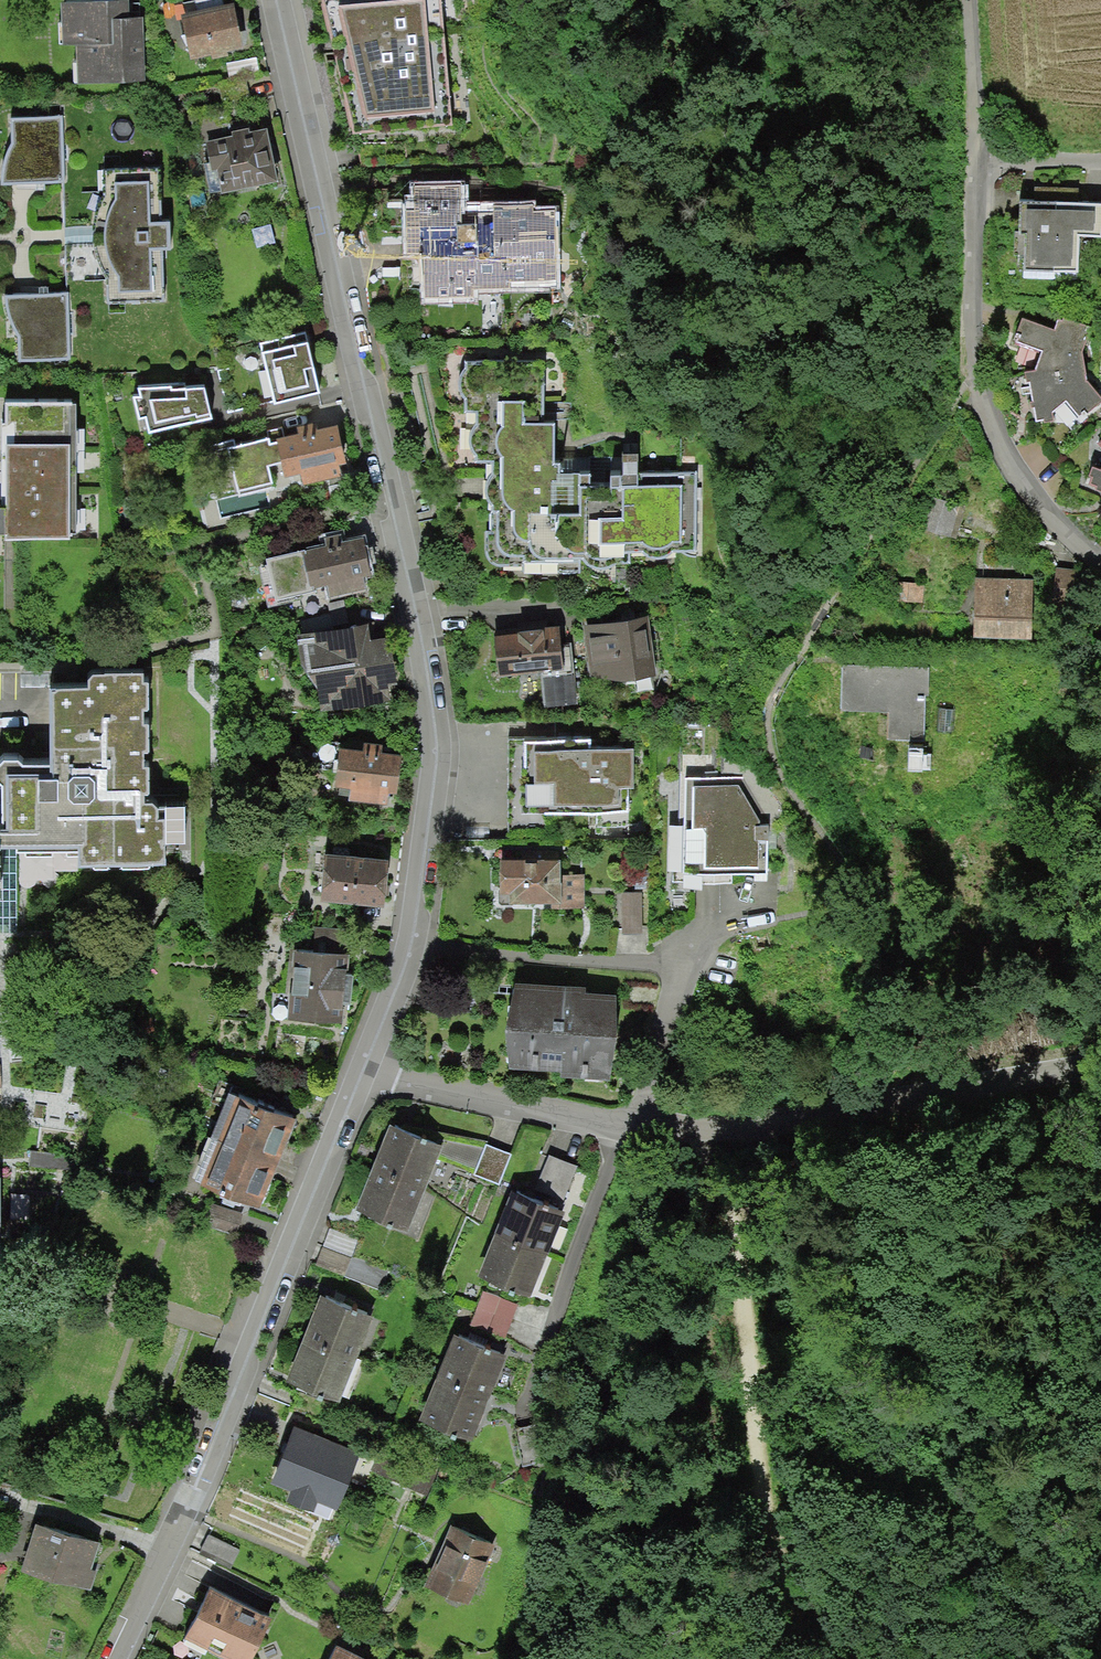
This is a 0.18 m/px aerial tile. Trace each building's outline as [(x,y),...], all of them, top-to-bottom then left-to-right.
[(352,133),(451,124),(441,0),(320,0),(352,133)] [(132,1),(65,2),(66,46),(78,46),(79,83),(147,81),(146,15),(132,15),(132,1)] [(235,2),(184,14),(196,61),(247,49),(235,2)] [(224,106),(189,113),(194,135),(204,133),(216,191),(276,179),(262,112),(275,110),(268,78),(220,88),(224,106)] [(64,118),(13,118),(12,148),(9,154),(6,163),(4,170),(2,178),(2,184),(66,181),(64,118)] [(148,184),(118,185),(118,198),(112,209),(108,224),(108,241),(115,263),(122,272),(122,290),(152,289),(151,244),(167,244),(166,225),(148,226),(148,184)] [(462,184),(408,184),(408,247),(427,247),(427,292),(504,293),(504,281),(555,282),(556,203),(494,202),(494,211),(462,211),(462,184)] [(1021,202),(1018,280),(1080,283),(1082,236),(1100,237),(1100,206),(1021,202)] [(69,359),(68,294),(8,294),(8,303),(8,312),(13,322),(17,331),(21,334),(22,361),(69,359)] [(1060,318),(1055,328),(1025,319),(1018,342),(1042,348),(1040,369),(1027,371),(1039,423),(1057,423),(1055,409),(1070,398),(1086,417),(1100,408),(1100,391),(1089,379),(1083,354),(1087,328),(1060,318)] [(309,329),(263,341),(278,399),(324,388),(309,329)] [(473,361),(462,376),(492,404),(493,564),(584,571),(584,553),(697,553),(698,474),(640,472),(640,450),(626,450),(623,472),(559,471),(558,424),(569,423),(571,405),(546,403),(545,363),(473,361)] [(173,382),(140,385),(142,395),(134,395),(140,419),(148,415),(152,432),(214,416),(208,384),(172,385),(173,382)] [(0,495),(0,533),(73,532),(69,401),(10,402),(10,495),(0,495)] [(272,433),(228,445),(240,487),(269,479),(265,463),(285,457),(288,470),(304,465),(309,482),(335,475),(332,464),(350,459),(339,422),(319,428),(316,420),(296,426),(298,432),(273,439),(272,433)] [(1095,465),(1092,481),(1100,485),(1100,465),(1095,465)] [(963,505),(929,496),(919,532),(953,541),(963,505)] [(365,533),(305,546),(314,585),(327,582),(331,600),(368,591),(364,574),(374,572),(365,533)] [(1097,567),(1065,564),(1060,614),(1092,617),(1097,567)] [(1043,578),(976,575),(974,637),(1041,640),(1043,578)] [(927,581),(895,578),(892,603),(924,607),(927,581)] [(647,613),(583,626),(591,668),(635,680),(659,675),(647,613)] [(370,617),(299,628),(304,658),(323,684),(321,708),(392,696),(389,682),(398,681),(389,630),(373,633),(370,617)] [(564,627),(496,636),(502,677),(543,672),(547,707),(574,704),(564,627)] [(922,666),(845,666),(845,710),(891,710),(891,747),(922,747),(922,666)] [(17,938),(13,858),(164,860),(164,800),(151,797),(146,677),(55,685),(49,759),(6,762),(5,816),(0,816),(0,938),(17,938)] [(593,737),(526,737),(527,804),(616,803),(616,784),(633,784),(633,746),(593,746),(593,737)] [(364,749),(343,746),(337,793),(393,800),(399,753),(383,751),(384,743),(365,740),(364,749)] [(739,779),(690,779),(689,871),(768,872),(769,829),(739,779)] [(395,857),(329,848),(323,895),(389,903),(395,857)] [(564,858),(500,858),(500,901),(551,901),(551,907),(584,907),(585,872),(564,872),(564,858)] [(649,893),(622,892),(620,933),(648,934),(649,893)] [(314,949),(296,948),(290,1024),(339,1027),(346,929),(315,927),(314,949)] [(590,986),(517,980),(510,1065),(612,1073),(618,994),(590,992),(590,986)] [(299,1116),(232,1092),(198,1187),(265,1211),(299,1116)] [(441,1144),(389,1126),(373,1167),(426,1187),(437,1160),(499,1186),(511,1155),(484,1144),(482,1148),(441,1144)] [(576,1165),(547,1156),(536,1190),(564,1200),(576,1165)] [(425,1190),(373,1170),(357,1210),(410,1230),(425,1190)] [(566,1210),(514,1191),(481,1278),(533,1297),(566,1210)] [(395,1253),(331,1228),(316,1267),(380,1291),(395,1253)] [(518,1307),(480,1294),(470,1324),(507,1337),(518,1307)] [(374,1318),(324,1297),(289,1380),(339,1401),(374,1318)] [(506,1351),(458,1332),(423,1419),(471,1438),(506,1351)] [(333,1444),(286,1428),(268,1478),(315,1494),(333,1444)] [(102,1540),(38,1522),(25,1570),(88,1588),(102,1540)] [(493,1544),(449,1527),(426,1586),(470,1604),(493,1544)] [(242,1551),(209,1536),(201,1553),(234,1568),(242,1551)] [(211,1586),(186,1637),(231,1658),(254,1658),(274,1617),(211,1586)] [(337,1645),(331,1658),(368,1658),(337,1645)]
